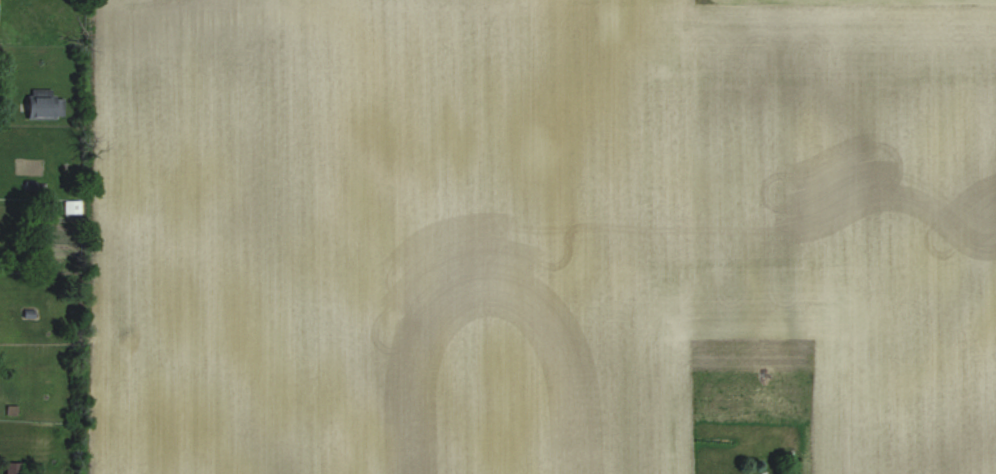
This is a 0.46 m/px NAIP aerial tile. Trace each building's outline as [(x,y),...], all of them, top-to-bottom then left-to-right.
[(28,118),(64,118),(64,97),(28,97),(28,118)] [(79,200),(65,200),(65,217),(79,217),(79,200)] [(5,462),(5,473),(21,473),(21,462),(5,462)]
